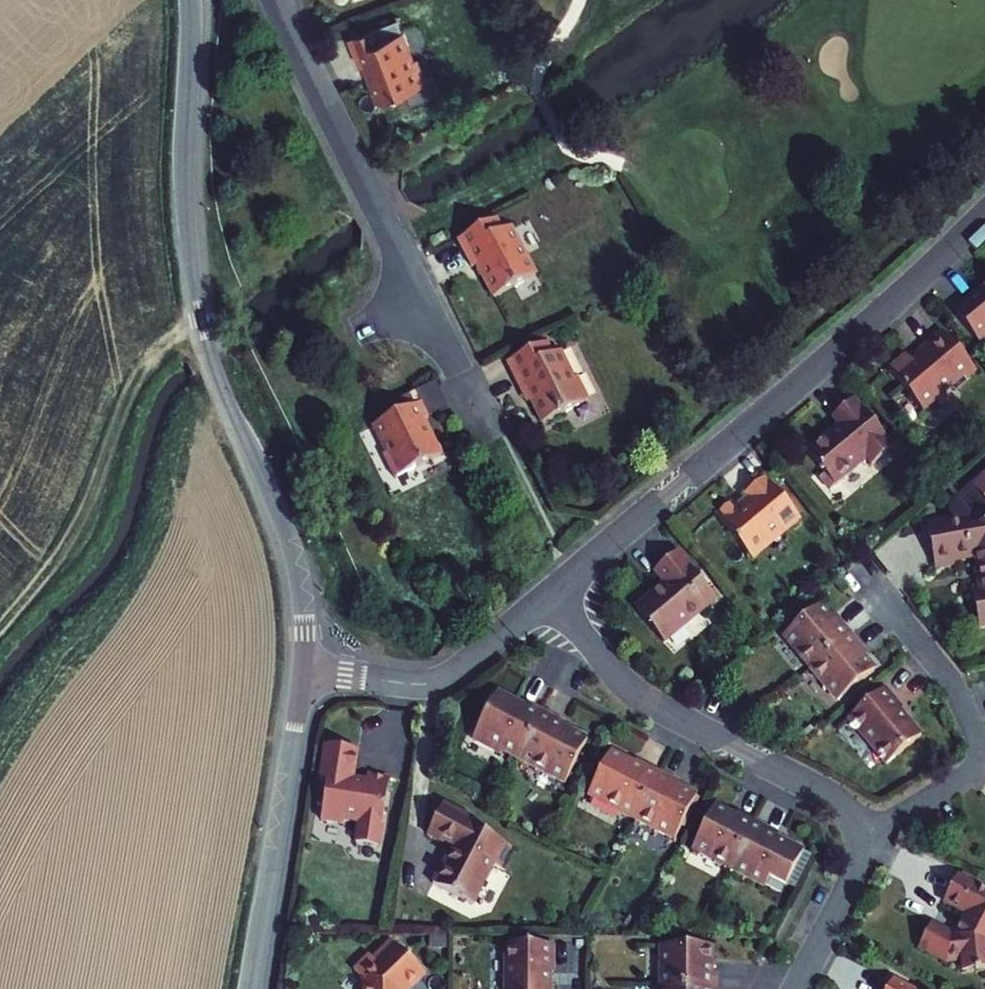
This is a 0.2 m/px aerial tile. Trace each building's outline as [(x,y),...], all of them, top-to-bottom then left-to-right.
[(446,84),(434,56),(426,59),(416,36),(395,45),(389,32),(359,45),(370,70),(376,68),(393,107),(446,84)] [(546,279),(517,216),(469,238),(481,263),(489,260),(506,297),(546,279)] [(965,310),(984,332),(984,293),(965,310)] [(984,371),(984,364),(954,328),(922,356),(920,354),(903,369),(939,410),(984,371)] [(565,355),(557,338),(515,358),(527,384),(534,381),(544,401),(558,431),(604,409),(590,378),(584,380),(571,352),(565,355)] [(534,381),(527,384),(537,404),(544,401),(534,381)] [(433,401),(381,426),(394,455),(389,458),(401,484),(454,459),(437,422),(441,419),(434,403),(433,401)] [(846,482),(876,456),(881,462),(902,444),(865,401),(842,420),(848,427),(819,451),(846,482)] [(797,529),(812,517),(777,474),(754,493),(757,497),(749,503),(745,497),(725,513),(762,558),(781,542),(785,542),(785,546),(800,549),(800,533),(796,533),(797,529)] [(956,509),(959,521),(940,525),(949,570),(968,567),(967,564),(982,561),(984,577),(984,483),(956,509)] [(722,598),(685,555),(668,571),(676,580),(652,601),(681,634),(722,598)] [(854,621),(836,600),(797,633),(824,665),(865,631),(856,619),(854,621)] [(875,642),(865,631),(824,665),(852,698),(891,666),(873,644),(875,642)] [(920,697),(905,679),(867,711),(906,757),(942,727),(918,699),(920,697)] [(578,714),(546,697),(544,701),(512,684),(488,730),(579,778),(603,731),(576,718),(578,714)] [(368,772),(373,743),(341,738),(336,770),(343,771),(337,813),(359,817),(360,812),(371,813),(374,816),(371,835),(394,839),(405,771),(382,767),(381,774),(368,772)] [(696,776),(664,759),(662,762),(630,745),(606,792),(697,839),(721,793),(695,779),(696,776)] [(461,858),(448,881),(485,901),(510,854),(516,857),(527,837),(486,816),(489,811),(458,796),(442,827),(473,842),(465,858),(461,858)] [(746,859),(770,814),(752,804),(750,808),(730,797),(708,839),(746,859)] [(794,826),(770,814),(746,859),(780,877),(785,868),(801,877),(818,844),(792,829),(794,826)] [(968,877),(954,904),(974,914),(964,934),(951,936),(956,963),(973,961),(975,973),(984,971),(984,886),(968,877)] [(411,988),(415,988),(415,978),(433,961),(409,935),(400,944),(397,940),(387,949),(384,945),(368,961),(382,975),(377,980),(376,988),(411,988)] [(568,936),(518,936),(518,988),(565,988),(565,959),(568,959),(568,936)] [(728,965),(728,938),(677,937),(677,980),(730,980),(731,965),(728,965)] [(677,980),(677,988),(730,988),(730,980),(677,980)] [(905,980),(900,988),(923,988),(905,980)]
